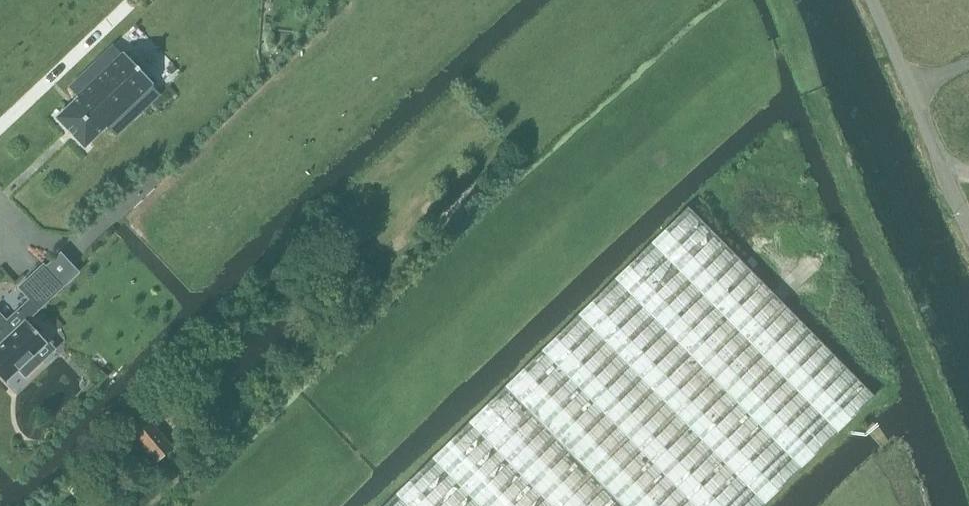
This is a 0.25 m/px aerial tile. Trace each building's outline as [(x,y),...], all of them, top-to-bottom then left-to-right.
[(125,53),(57,118),(85,147),(153,82),(125,53)] [(874,396),(688,206),(383,505),(762,505),(874,396)] [(841,281),(842,275),(841,267),(840,262),(837,257),(833,252),(828,248),(822,245),(815,243),(808,243),(798,245),(791,249),(787,253),(783,258),(780,264),(778,270),(778,275),(779,282),(781,288),(784,293),(789,299),(794,302),(800,305),(806,306),(812,307),(818,306),(823,304),(829,300),(834,296),(837,292),(840,286),(841,281)] [(44,264),(19,287),(40,309),(64,286),(44,264)] [(5,382),(20,368),(27,376),(40,363),(34,356),(48,342),(27,320),(16,330),(0,313),(0,376),(5,382)] [(173,448),(147,417),(131,430),(157,461),(173,448)]
